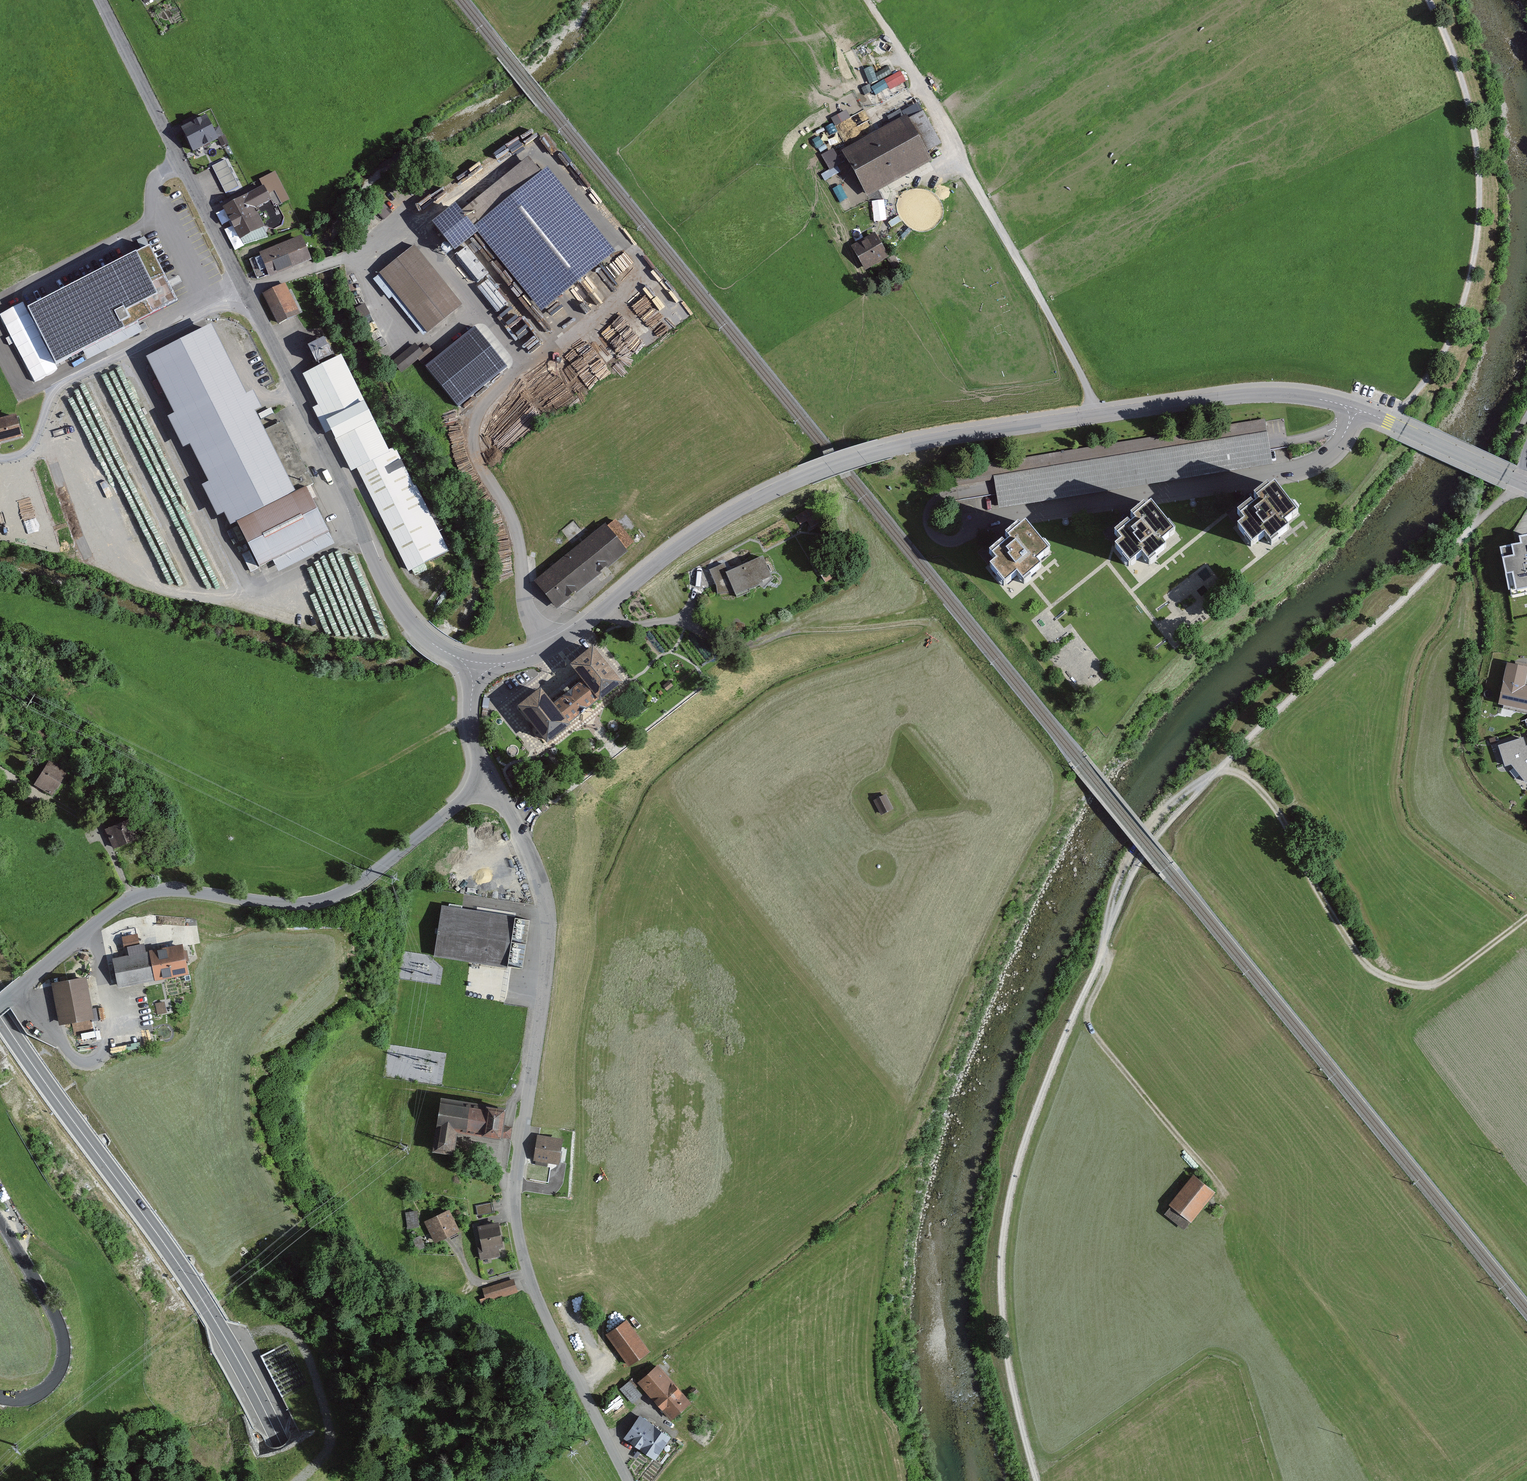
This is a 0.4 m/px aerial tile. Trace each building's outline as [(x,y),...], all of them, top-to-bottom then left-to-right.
[(906,81),(900,71),(884,80),(889,88),(890,90),(906,81)] [(889,88),(884,80),(871,87),(875,95),(889,88)] [(851,118),(847,111),(832,119),(836,126),(851,118)] [(924,111),(909,119),(927,152),(942,144),(924,111)] [(219,140),(207,116),(182,128),(184,133),(194,153),(219,140)] [(906,116),(842,151),(867,196),(932,161),(927,152),(909,119),(906,116)] [(841,164),(833,149),(822,155),(829,169),(818,174),(822,182),(839,173),(836,166),(841,164)] [(541,312),(616,252),(547,168),(541,173),(528,157),(460,212),(478,234),(541,312)] [(227,162),(212,169),(225,195),(240,188),(227,162)] [(264,188),(224,208),(226,212),(230,219),(232,223),(234,227),(240,239),(262,228),(265,227),(274,229),(275,229),(281,226),(284,218),(277,206),(290,200),(275,172),(260,180),(264,188)] [(874,198),(875,218),(887,218),(886,198),(874,198)] [(455,206),(432,224),(455,253),(478,234),(460,212),(455,206)] [(870,236),(846,252),(860,273),(884,257),(870,236)] [(312,260),(302,237),(260,253),(261,256),(250,261),(254,270),(258,280),(269,275),(270,277),(312,260)] [(446,253),(449,252),(450,250),(450,247),(448,245),(446,244),(443,245),(442,248),(442,250),(443,253),(446,253)] [(427,334),(463,305),(415,245),(379,274),(427,334)] [(149,248),(29,310),(57,364),(82,351),(87,361),(142,333),(137,323),(177,302),(167,284),(149,248)] [(427,334),(379,274),(373,279),(389,300),(392,297),(424,337),(427,334)] [(285,284),(263,294),(277,325),(300,315),(285,284)] [(231,527),(237,524),(296,494),(265,432),(211,325),(146,359),(174,414),(168,417),(184,448),(190,446),(208,483),(202,486),(218,517),(223,514),(231,527)] [(326,339),(309,347),(319,367),(336,358),(326,339)] [(429,342),(418,345),(394,363),(423,398),(445,381),(430,362),(439,355),(429,342)] [(319,367),(303,375),(318,405),(312,408),(326,435),(332,432),(351,471),(357,468),(389,452),(341,356),(336,358),(319,367)] [(0,419),(0,443),(22,437),(16,415),(0,419)] [(1264,419),(954,469),(957,486),(994,480),(995,486),(999,508),(1272,464),(1268,444),(1264,419)] [(313,484),(283,423),(265,432),(296,494),(305,490),(313,484)] [(484,428),(495,456),(506,451),(495,424),(484,428)] [(389,452),(357,468),(409,570),(448,551),(396,448),(389,452)] [(1297,514),(1274,486),(1237,514),(1244,522),(1237,527),(1252,546),(1264,536),(1269,543),(1288,529),(1284,524),(1297,514)] [(296,494),(237,524),(260,569),(275,562),(280,572),(333,545),(305,490),(296,494)] [(1174,533),(1151,505),(1114,534),(1121,542),(1114,548),(1129,566),(1142,556),(1148,563),(1166,548),(1162,542),(1174,533)] [(632,542),(614,522),(539,584),(556,604),(632,542)] [(1049,552),(1026,524),(989,554),(996,562),(990,567),(1004,585),(1016,575),(1022,582),(1041,567),(1037,562),(1049,552)] [(1505,559),(1512,598),(1526,595),(1526,538),(1521,539),(1523,547),(1513,548),(1514,557),(1505,559)] [(727,573),(724,565),(710,571),(716,586),(717,593),(735,591),(737,597),(750,592),(748,588),(761,582),(759,578),(769,574),(762,558),(727,573)] [(541,688),(517,707),(547,744),(623,682),(593,646),(569,665),(582,681),(554,704),(541,688)] [(1508,665),(1498,705),(1526,712),(1526,687),(1525,686),(1526,677),(1526,669),(1508,665)] [(1523,739),(1498,747),(1506,768),(1512,766),(1526,783),(1526,782),(1526,746),(1523,739)] [(51,764),(35,783),(51,797),(67,778),(51,764)] [(885,794),(873,802),(880,813),(892,805),(885,794)] [(135,821),(107,829),(114,849),(141,840),(135,821)] [(530,920),(442,906),(435,957),(522,971),(530,920)] [(144,936),(129,938),(131,950),(146,948),(144,936)] [(196,946),(122,960),(127,989),(201,975),(196,946)] [(87,978),(51,984),(58,1026),(72,1024),(74,1034),(93,1031),(92,1021),(95,1020),(87,978)] [(513,1112),(439,1100),(431,1151),(456,1155),(460,1130),(509,1138),(513,1112)] [(566,1142),(537,1138),(534,1160),(564,1164),(566,1142)] [(1193,1176),(1169,1205),(1192,1223),(1216,1194),(1193,1176)] [(492,1203),(476,1206),(478,1216),(494,1213),(492,1203)] [(459,1209),(435,1221),(448,1245),(472,1233),(459,1209)] [(500,1224),(479,1228),(482,1261),(503,1259),(500,1224)] [(518,1281),(485,1289),(488,1302),(522,1294),(518,1281)] [(638,1323),(615,1336),(634,1369),(657,1356),(638,1323)] [(283,1341),(258,1355),(279,1394),(304,1381),(283,1341)] [(668,1365),(648,1380),(681,1424),(701,1409),(668,1365)] [(622,1383),(634,1397),(645,1388),(632,1374),(622,1383)] [(640,1417),(624,1440),(657,1463),(673,1440),(640,1417)]
